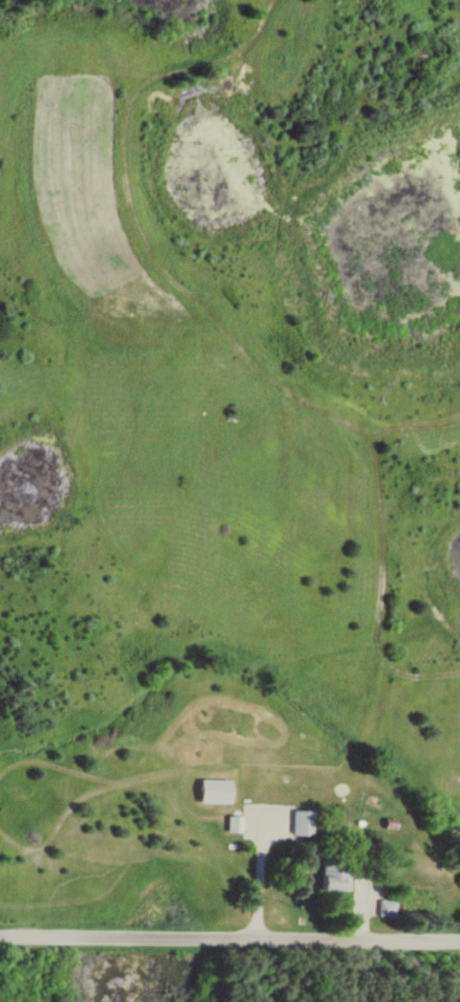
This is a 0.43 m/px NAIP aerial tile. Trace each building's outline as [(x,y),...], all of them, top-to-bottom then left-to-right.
[(309,811),(287,811),(287,835),(309,835),(309,811)] [(237,832),(238,816),(225,816),(224,831),(237,832)] [(315,891),(345,891),(345,858),(315,858),(315,891)]
